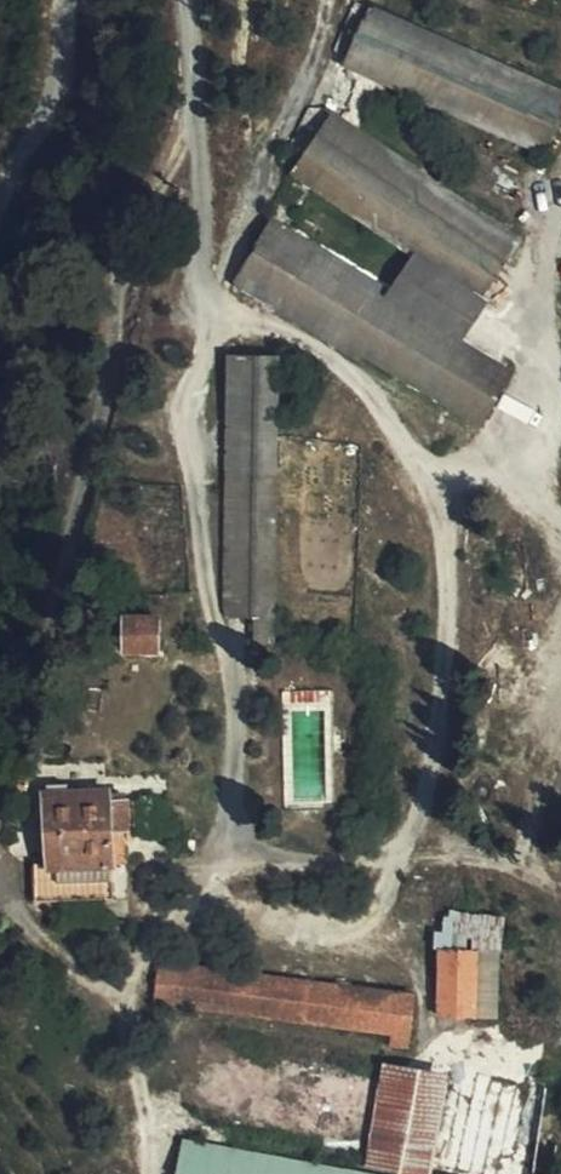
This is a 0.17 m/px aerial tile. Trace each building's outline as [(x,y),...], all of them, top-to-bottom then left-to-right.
[(413,0),(402,0),(376,43),(472,101),(485,109),(560,154),(560,87),(413,0)] [(477,122),(485,109),(472,101),(465,113),(477,122)] [(505,271),(521,253),(528,245),(377,118),(345,157),(486,277),(477,289),(498,308),(518,284),(505,271)] [(273,266),(286,276),(323,231),(308,220),(273,266)] [(323,231),(286,276),(476,418),(486,404),(496,389),(510,371),(399,288),(412,273),(383,251),(372,266),(323,231)] [(267,339),(218,327),(213,458),(263,456),(267,339)] [(263,456),(213,458),(207,585),(217,585),(260,570),(263,456)] [(238,585),(238,605),(238,608),(258,608),(260,570),(217,585),(238,585)] [(217,585),(207,589),(207,602),(238,605),(238,585),(217,585)] [(258,608),(238,608),(236,634),(257,635),(258,608)] [(138,613),(109,611),(108,636),(137,637),(138,613)] [(323,689),(328,801),(335,800),(330,689),(323,689)] [(96,779),(21,789),(22,824),(19,824),(21,842),(12,844),(16,892),(89,883),(88,864),(104,861),(96,779)] [(442,944),(480,944),(481,1015),(501,1015),(500,910),(442,910),(442,944)] [(123,982),(152,988),(162,981),(208,980),(207,958),(131,944),(123,982)] [(448,948),(409,946),(405,1015),(444,1018),(448,948)] [(162,981),(152,988),(356,1028),(355,1040),(375,1044),(384,990),(207,958),(208,980),(162,981)] [(329,1172),(340,1173),(397,1173),(411,1110),(345,1096),(329,1172)] [(329,1172),(163,1137),(156,1173),(340,1173),(329,1172)]
